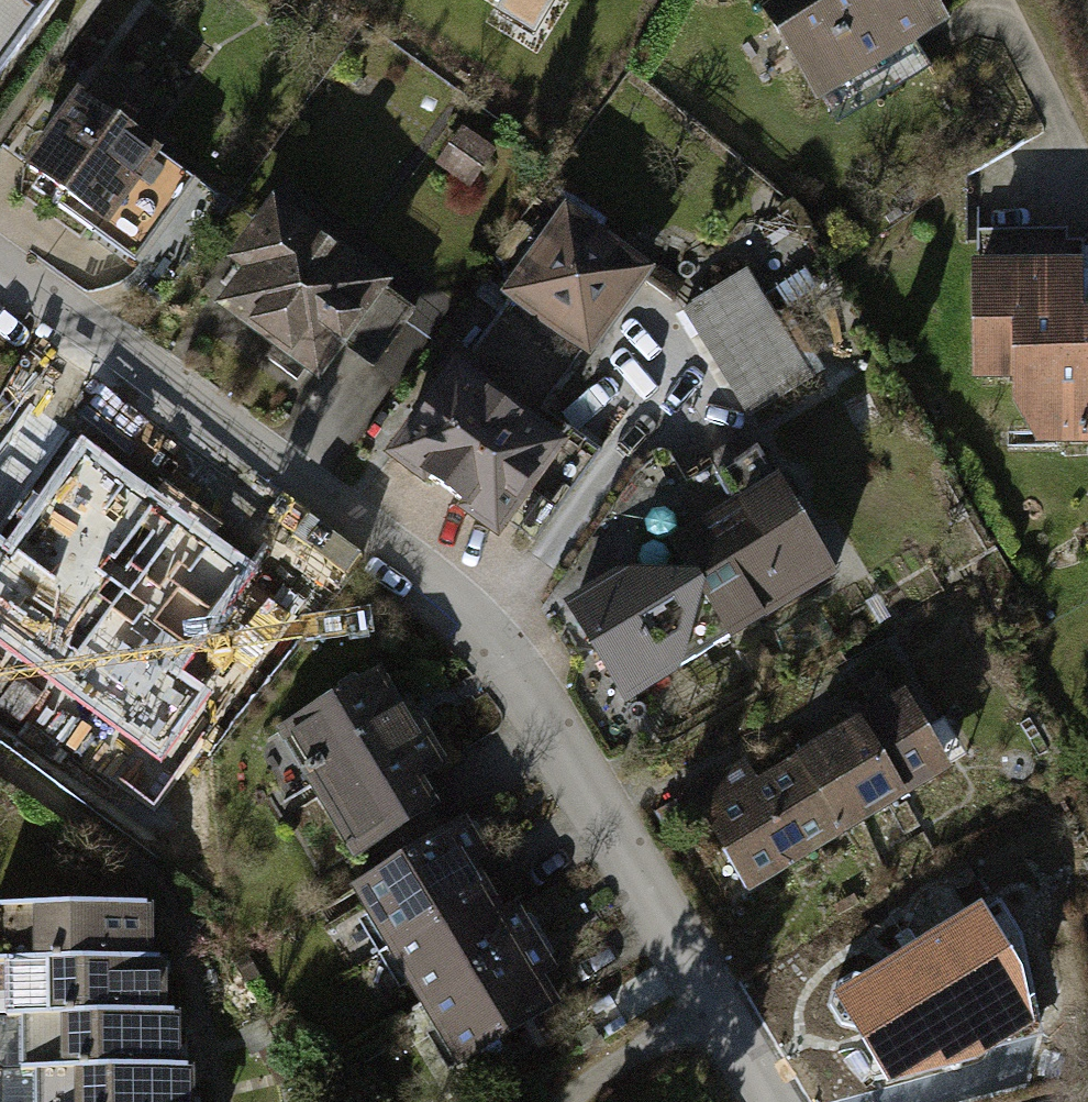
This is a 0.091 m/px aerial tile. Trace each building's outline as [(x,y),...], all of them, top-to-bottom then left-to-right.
[(58,0),(0,0),(0,80),(58,0)] [(506,8),(500,18),(538,42),(560,6),(550,0),(494,0),(506,8)] [(940,0),(775,0),(763,7),(820,104),(955,25),(940,0)] [(163,160),(166,155),(81,93),(26,169),(40,179),(33,189),(137,265),(196,184),(163,160)] [(464,127),(437,165),(471,190),(499,153),(464,127)] [(396,288),(276,200),(229,264),(244,275),(218,310),(275,352),(269,360),(300,383),(306,374),(323,387),(350,351),(377,370),(418,314),(392,294),(396,288)] [(661,275),(570,208),(504,297),(509,301),(583,356),(594,364),(661,275)] [(977,263),(977,384),(1019,384),(1019,410),(1041,448),(1087,448),(1087,263),(977,263)] [(695,307),(685,313),(751,421),(817,380),(750,270),(694,304),(695,307)] [(509,301),(463,364),(575,447),(533,502),(553,517),(601,453),(543,409),(583,356),(509,301)] [(463,364),(460,362),(388,459),(429,490),(432,486),(465,510),(461,514),(502,544),(533,502),(575,447),(463,364)] [(672,541),(692,575),(732,642),(735,647),(846,581),(785,480),(781,482),(761,449),(718,475),(735,503),(672,541)] [(0,551),(0,630),(160,747),(200,692),(169,669),(242,570),(85,456),(10,558),(0,551)] [(692,575),(625,571),(567,605),(629,710),(686,676),(689,667),(732,642),(692,575)] [(404,703),(385,670),(278,733),(356,864),(380,850),(392,869),(448,836),(437,819),(446,814),(428,784),(453,769),(423,717),(412,699),(404,703)] [(911,693),(800,757),(849,841),(959,777),(911,693)] [(753,896),(849,841),(800,757),(759,781),(748,761),(692,793),(753,896)] [(393,957),(497,896),(482,870),(494,863),(471,823),(448,836),(392,869),(355,891),(393,957)] [(393,957),(426,1012),(543,943),(522,907),(508,915),(497,896),(393,957)] [(157,963),(156,908),(0,910),(0,966),(6,965),(157,963)] [(847,979),(895,1068),(1011,1006),(963,917),(847,979)] [(562,975),(543,943),(426,1012),(462,1074),(567,1012),(549,983),(562,975)] [(24,1020),(171,1018),(170,963),(157,963),(6,965),(7,1021),(24,1020)] [(38,1075),(184,1072),(183,1017),(171,1018),(24,1020),(25,1075),(38,1075)] [(197,1072),(184,1072),(38,1075),(39,1101),(198,1101),(197,1072)]
